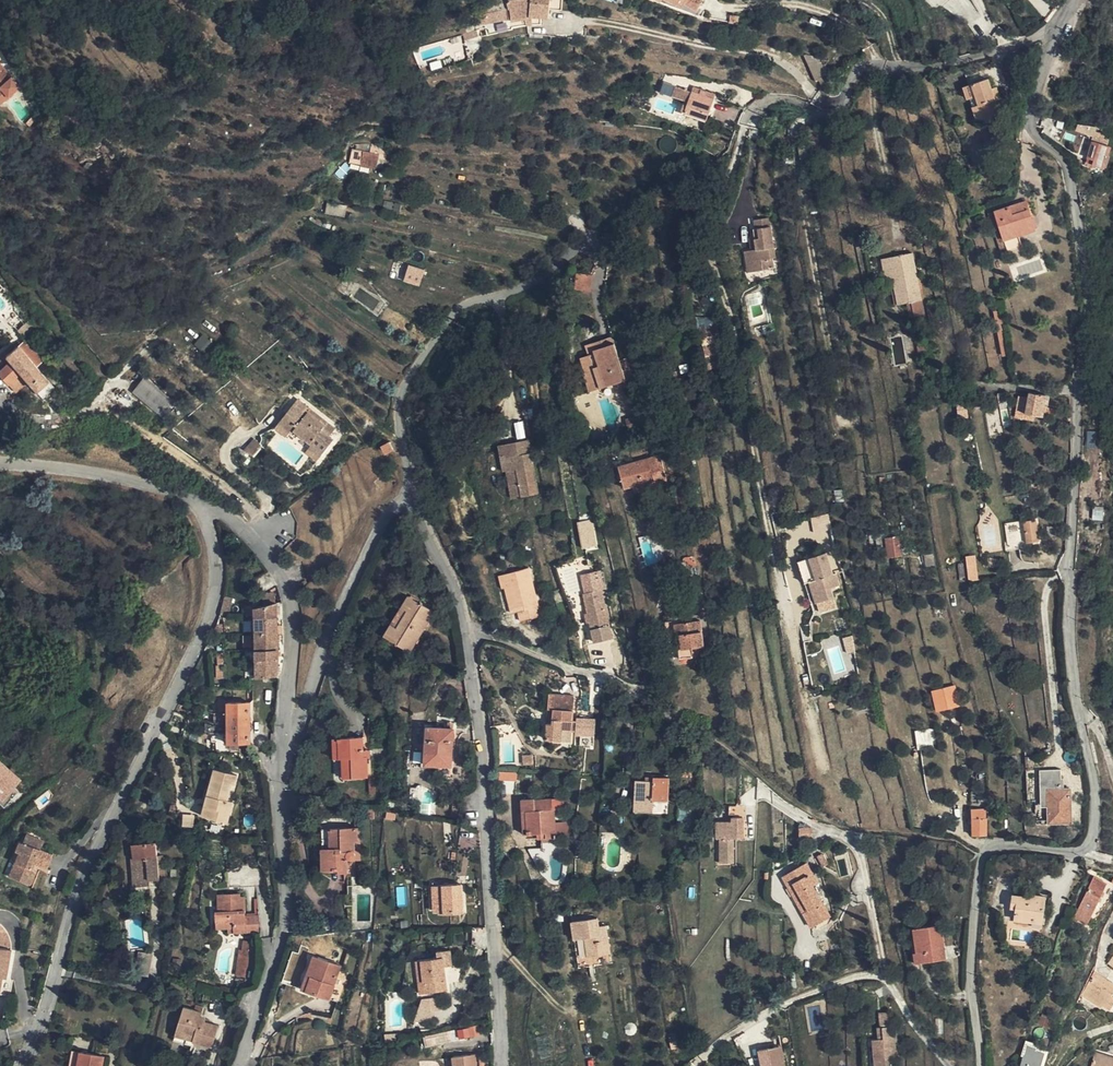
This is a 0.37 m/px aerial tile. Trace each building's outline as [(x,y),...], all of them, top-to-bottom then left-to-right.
[(531,0),(511,0),(509,1),(507,4),(508,10),(508,11),(510,11),(511,20),(512,27),(527,25),(536,25),(536,18),(529,18),(530,4),(531,0)] [(662,0),(658,6),(658,7),(691,20),(699,8),(687,0),(661,0),(662,0)] [(549,10),(549,5),(530,4),(529,18),(536,18),(540,18),(548,19),(549,10)] [(481,15),(484,25),(511,20),(510,11),(508,11),(508,10),(481,15)] [(481,15),(474,16),(476,26),(484,25),(481,15)] [(465,40),(478,37),(476,30),(463,34),(465,40)] [(811,80),(827,75),(823,66),(819,61),(813,55),(801,53),(811,80)] [(429,63),(430,70),(441,68),(439,61),(429,63)] [(0,64),(0,103),(1,104),(20,87),(0,64)] [(985,124),(1001,118),(987,79),(963,87),(967,100),(969,99),(972,107),(978,105),(985,124)] [(713,100),(706,97),(699,95),(692,92),(685,112),(706,120),(713,100)] [(978,126),(985,124),(978,105),(972,107),(978,126)] [(1104,167),(1110,147),(1107,146),(1108,140),(1102,138),(1103,134),(1092,130),(1089,140),(1093,141),(1088,157),(1093,158),(1092,164),(1087,162),(1085,162),(1084,165),(1093,168),(1094,164),(1104,167)] [(673,137),(672,136),(668,136),(665,136),(662,138),(660,141),(659,144),(659,147),(660,149),(663,152),(664,153),(666,154),(670,154),(673,152),(675,150),(676,148),(677,144),(677,142),(675,139),(673,137)] [(377,165),(379,156),(362,152),(361,162),(377,165)] [(995,212),(1007,250),(1009,254),(1011,254),(1013,258),(1024,254),(1018,236),(1035,230),(1025,202),(995,212)] [(1001,252),(1007,250),(995,212),(989,213),(1001,252)] [(978,215),(974,215),(982,243),(986,242),(978,215)] [(755,261),(757,271),(774,269),(772,258),(775,258),(769,218),(755,220),(756,229),(754,230),(755,237),(756,250),(752,250),(749,251),(750,262),(755,261)] [(930,228),(923,230),(924,238),(931,236),(930,228)] [(747,272),(757,271),(755,261),(750,262),(749,251),(744,251),(747,272)] [(889,258),(898,305),(907,303),(911,302),(914,316),(924,315),(921,300),(912,255),(912,253),(889,258)] [(915,254),(912,255),(921,300),(925,299),(915,254)] [(889,258),(881,260),(886,283),(890,282),(895,305),(898,305),(889,258)] [(420,286),(424,269),(408,265),(403,281),(420,286)] [(591,291),(593,275),(577,274),(576,289),(591,291)] [(940,315),(938,308),(937,302),(927,304),(930,317),(940,315)] [(941,321),(952,319),(949,306),(938,308),(940,315),(941,321)] [(941,323),(941,321),(940,315),(930,317),(931,325),(941,323)] [(18,332),(25,340),(34,333),(26,324),(18,332)] [(1004,328),(998,329),(1003,356),(1010,355),(1004,328)] [(193,344),(202,352),(212,341),(204,333),(193,344)] [(613,337),(612,337),(586,345),(589,355),(596,353),(595,350),(615,344),(613,337)] [(25,340),(18,346),(31,361),(38,355),(25,340)] [(0,356),(0,374),(16,392),(29,381),(42,397),(54,387),(31,361),(18,346),(15,342),(0,356)] [(928,354),(926,342),(918,344),(921,355),(928,354)] [(596,353),(589,355),(582,358),(585,370),(590,369),(597,390),(617,384),(626,380),(620,361),(615,344),(595,350),(596,353)] [(715,353),(706,355),(709,371),(718,369),(715,353)] [(627,358),(620,361),(626,380),(630,379),(633,378),(627,358)] [(590,369),(585,370),(584,371),(582,371),(590,392),(597,390),(590,369)] [(679,378),(678,371),(670,373),(671,380),(679,378)] [(163,413),(172,402),(144,380),(136,391),(163,413)] [(628,387),(626,380),(617,384),(620,392),(625,390),(625,388),(628,387)] [(1046,395),(1029,392),(1025,414),(1043,417),(1046,395)] [(335,429),(327,422),(324,426),(307,414),(310,410),(302,403),(295,411),(291,407),(279,423),(291,432),(293,430),(311,444),(309,447),(321,457),(334,440),(329,437),(335,429)] [(324,426),(327,422),(310,410),(307,414),(324,426)] [(291,432),(279,423),(275,428),(287,437),(291,432)] [(1086,432),(1088,447),(1095,447),(1093,431),(1086,432)] [(528,440),(515,443),(517,456),(501,459),(504,472),(507,472),(512,499),(539,494),(528,440)] [(394,449),(390,442),(382,446),(386,454),(394,449)] [(517,456),(515,443),(499,446),(501,459),(517,456)] [(317,461),(321,457),(309,447),(305,452),(317,461)] [(658,456),(649,459),(651,465),(660,462),(658,456)] [(651,465),(649,459),(618,467),(624,489),(633,486),(655,480),(656,486),(665,483),(660,462),(651,465)] [(655,480),(633,486),(635,492),(656,486),(655,480)] [(1102,521),(1105,508),(1093,505),(1091,519),(1102,521)] [(576,522),(581,549),(597,546),(592,519),(576,522)] [(1023,521),(1027,543),(1039,541),(1036,520),(1023,521)] [(899,536),(886,538),(889,558),(902,556),(899,536)] [(797,562),(803,584),(810,582),(816,603),(832,598),(829,589),(837,586),(834,575),(832,575),(825,553),(813,557),(797,562)] [(928,569),(935,568),(933,554),(925,556),(928,569)] [(975,555),(965,556),(968,581),(978,580),(975,555)] [(683,560),(695,568),(697,565),(696,561),(695,557),(685,558),(683,560)] [(664,585),(658,563),(650,566),(656,587),(664,585)] [(529,569),(503,575),(506,588),(513,614),(519,613),(522,622),(541,617),(529,569)] [(583,576),(587,593),(598,591),(602,590),(602,589),(598,572),(583,576)] [(261,586),(256,579),(249,583),(254,591),(257,589),(261,586)] [(810,582),(803,584),(810,605),(816,603),(810,582)] [(598,591),(587,593),(584,594),(596,644),(613,640),(603,595),(599,596),(598,591)] [(262,596),(265,607),(278,604),(274,593),(262,596)] [(435,612),(409,597),(385,637),(411,652),(435,612)] [(278,604),(265,607),(256,609),(257,676),(277,675),(280,662),(278,604)] [(676,624),(676,621),(667,622),(665,637),(668,637),(677,636),(677,635),(676,624)] [(701,621),(676,624),(677,635),(681,635),(684,649),(692,649),(693,657),(704,656),(701,621)] [(224,625),(218,625),(217,628),(214,634),(224,633),(224,625)] [(677,635),(677,636),(680,659),(693,657),(692,649),(684,649),(681,635),(677,635)] [(942,701),(953,699),(952,692),(941,695),(942,701)] [(549,694),(548,710),(554,710),(553,723),(548,723),(547,740),(561,741),(562,730),(572,730),(575,696),(549,694)] [(251,743),(251,703),(228,703),(228,743),(251,743)] [(454,729),(448,729),(425,727),(422,769),(439,770),(438,778),(441,779),(452,781),(453,766),(452,766),(454,729)] [(915,733),(917,745),(930,743),(928,731),(915,733)] [(339,738),(340,758),(343,758),(344,778),(368,777),(368,758),(368,757),(365,757),(364,751),(364,737),(339,738)] [(0,759),(0,801),(2,803),(23,780),(0,759)] [(693,769),(683,769),(683,777),(693,778),(693,769)] [(1072,823),(1070,788),(1064,789),(1061,789),(1061,778),(1061,769),(1042,770),(1042,775),(1039,775),(1040,785),(1042,785),(1043,790),(1047,791),(1048,807),(1048,824),(1072,823)] [(215,797),(208,796),(203,817),(227,823),(233,802),(228,801),(232,785),(234,785),(237,776),(215,770),(210,790),(216,791),(215,797)] [(940,776),(931,777),(933,789),(932,789),(933,796),(943,795),(940,776)] [(636,781),(635,811),(653,812),(653,800),(669,801),(669,778),(654,777),(654,781),(636,781)] [(535,791),(535,799),(535,800),(552,799),(551,790),(535,791)] [(535,799),(521,800),(522,812),(526,812),(528,835),(538,834),(542,834),(542,839),(558,838),(556,823),(555,801),(553,801),(552,799),(535,800),(535,799)] [(375,808),(367,808),(366,818),(375,819),(375,808)] [(986,810),(972,810),(972,818),(973,819),(973,836),(988,836),(986,810)] [(732,822),(729,821),(729,828),(717,828),(717,839),(720,839),(721,864),(735,864),(734,839),(743,839),(743,818),(732,818),(732,822)] [(556,823),(558,838),(569,837),(568,823),(556,823)] [(358,841),(358,828),(331,829),(332,849),(323,849),(323,870),(349,869),(349,860),(353,860),(355,858),(356,856),(355,853),(355,841),(358,841)] [(332,849),(331,829),(323,829),(323,849),(332,849)] [(27,835),(24,843),(20,853),(10,876),(31,884),(36,871),(32,869),(34,863),(39,865),(48,869),(53,855),(40,849),(43,841),(27,835)] [(134,860),(131,861),(133,879),(150,878),(150,880),(160,879),(158,856),(157,843),(133,845),(134,860)] [(259,857),(268,857),(268,854),(268,849),(260,848),(259,857)] [(823,854),(818,857),(824,867),(829,864),(823,854)] [(809,911),(804,914),(812,928),(830,917),(814,887),(818,884),(807,864),(784,877),(789,888),(795,885),(809,911)] [(150,878),(133,879),(133,887),(150,886),(150,884),(150,880),(150,878)] [(1106,884),(1095,879),(1076,917),(1087,923),(1106,884)] [(462,884),(438,886),(440,911),(440,914),(464,912),(462,884)] [(789,888),(804,914),(809,911),(795,885),(789,888)] [(1074,905),(1079,907),(1085,895),(1080,892),(1074,905)] [(241,894),(219,895),(220,912),(217,911),(217,929),(229,929),(235,928),(235,934),(260,932),(259,916),(246,917),(246,897),(241,897),(241,894)] [(1028,900),(1029,898),(1013,896),(1012,908),(1016,909),(1015,920),(1034,922),(1034,918),(1043,919),(1045,897),(1036,896),(1036,901),(1028,900)] [(598,918),(573,921),(575,940),(586,939),(589,957),(578,959),(580,968),(595,966),(612,964),(606,926),(599,927),(598,918)] [(939,948),(945,947),(942,925),(913,929),(917,952),(914,953),(915,964),(941,960),(939,948)] [(586,939),(575,940),(578,959),(589,957),(586,939)] [(2,977),(4,968),(8,968),(11,950),(0,948),(0,989),(2,977)] [(248,968),(251,952),(241,951),(238,967),(248,968)] [(439,952),(439,958),(444,957),(445,967),(453,966),(451,951),(439,952)] [(152,955),(141,953),(137,973),(148,975),(152,955)] [(307,991),(319,958),(314,956),(302,989),(307,991)] [(444,957),(439,958),(415,961),(417,984),(425,982),(426,994),(447,991),(446,980),(443,980),(443,975),(445,974),(445,967),(444,957)] [(349,973),(341,970),(342,966),(319,958),(307,991),(338,1003),(349,973)] [(247,977),(248,968),(238,967),(237,976),(247,977)] [(1083,997),(1100,1007),(1101,1005),(1111,1010),(1112,1006),(1112,999),(1111,998),(1112,994),(1112,985),(1095,975),(1083,997)] [(425,982),(417,984),(419,997),(426,997),(426,994),(425,982)] [(434,1019),(433,998),(416,999),(417,1020),(434,1019)] [(827,1005),(827,1013),(843,1013),(842,1005),(827,1005)] [(185,1007),(178,1030),(191,1034),(189,1045),(192,1046),(194,1042),(213,1048),(220,1026),(207,1022),(208,1019),(202,1017),(203,1012),(195,1010),(185,1007)] [(882,1028),(891,1027),(890,1013),(880,1014),(882,1028)] [(1053,1022),(1050,1020),(1047,1019),(1040,1016),(1038,1020),(1051,1026),(1053,1022)] [(875,1065),(892,1065),(891,1059),(899,1058),(897,1034),(892,1034),(891,1027),(882,1028),(884,1039),(879,1039),(872,1040),(875,1065)] [(474,1028),(456,1029),(457,1039),(475,1037),(474,1028)] [(191,1034),(178,1030),(175,1041),(189,1045),(191,1034)] [(424,1034),(424,1045),(452,1044),(452,1033),(424,1034)] [(1045,1051),(1037,1049),(1038,1047),(1027,1043),(1023,1055),(1025,1056),(1023,1064),(1021,1064),(1021,1065),(1041,1065),(1045,1051)] [(779,1047),(759,1051),(762,1065),(783,1065),(779,1047)] [(105,1057),(73,1051),(70,1065),(104,1065),(105,1057)] [(476,1054),(455,1057),(456,1065),(478,1065),(476,1054)] [(1105,1061),(1106,1057),(1095,1054),(1092,1065),(1112,1065),(1112,1063),(1105,1061)]
